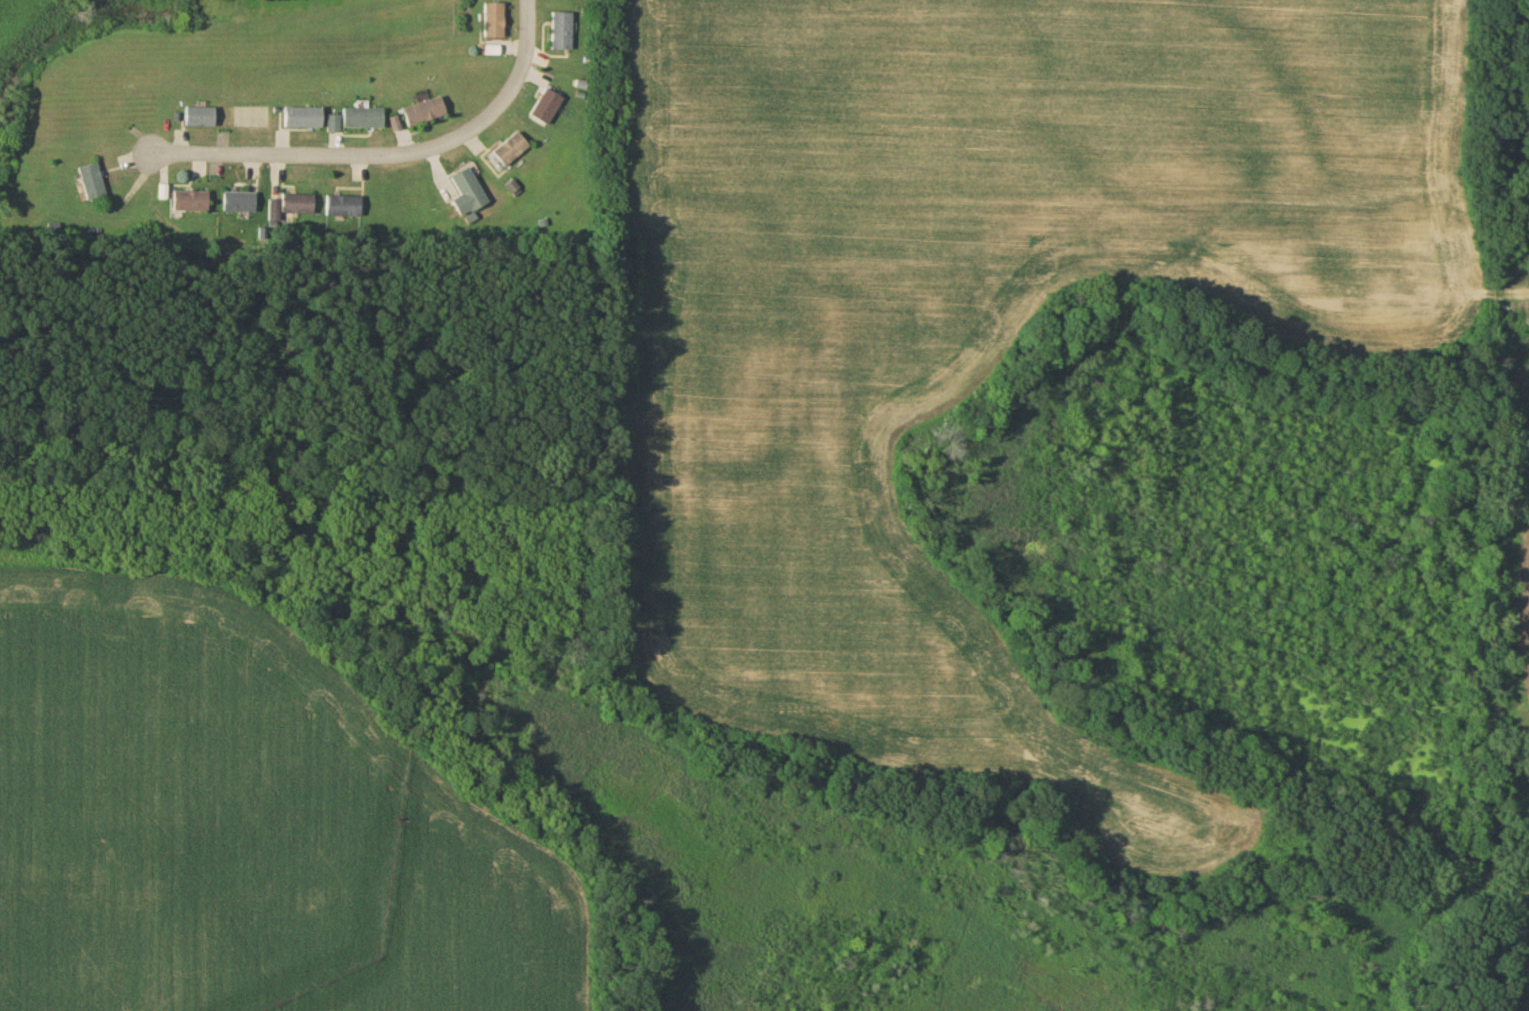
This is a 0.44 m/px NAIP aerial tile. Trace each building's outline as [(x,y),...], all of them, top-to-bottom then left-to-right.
[(501,5),(482,5),(482,38),(501,38),(501,5)] [(550,51),(569,51),(569,14),(550,14),(550,51)] [(399,109),(405,127),(443,115),(437,97),(399,109)] [(214,128),(214,108),(181,108),(181,127),(214,128)] [(280,128),(320,128),(320,108),(280,108),(280,128)] [(340,128),(382,128),(382,109),(340,109),(340,128)] [(336,131),(336,116),(325,116),(325,131),(336,131)] [(527,147),(513,132),(489,154),(503,169),(527,147)] [(74,169),(85,202),(103,196),(93,163),(74,169)] [(486,202),(465,168),(448,178),(458,195),(448,202),(458,219),(486,202)] [(205,213),(205,192),(170,192),(170,213),(205,213)] [(221,214),(253,214),(253,194),(221,194),(221,214)] [(268,223),(278,223),(278,215),(311,215),(311,197),(279,196),(279,201),(268,201),(268,223)] [(324,218),(358,218),(358,198),(324,198),(324,218)]
